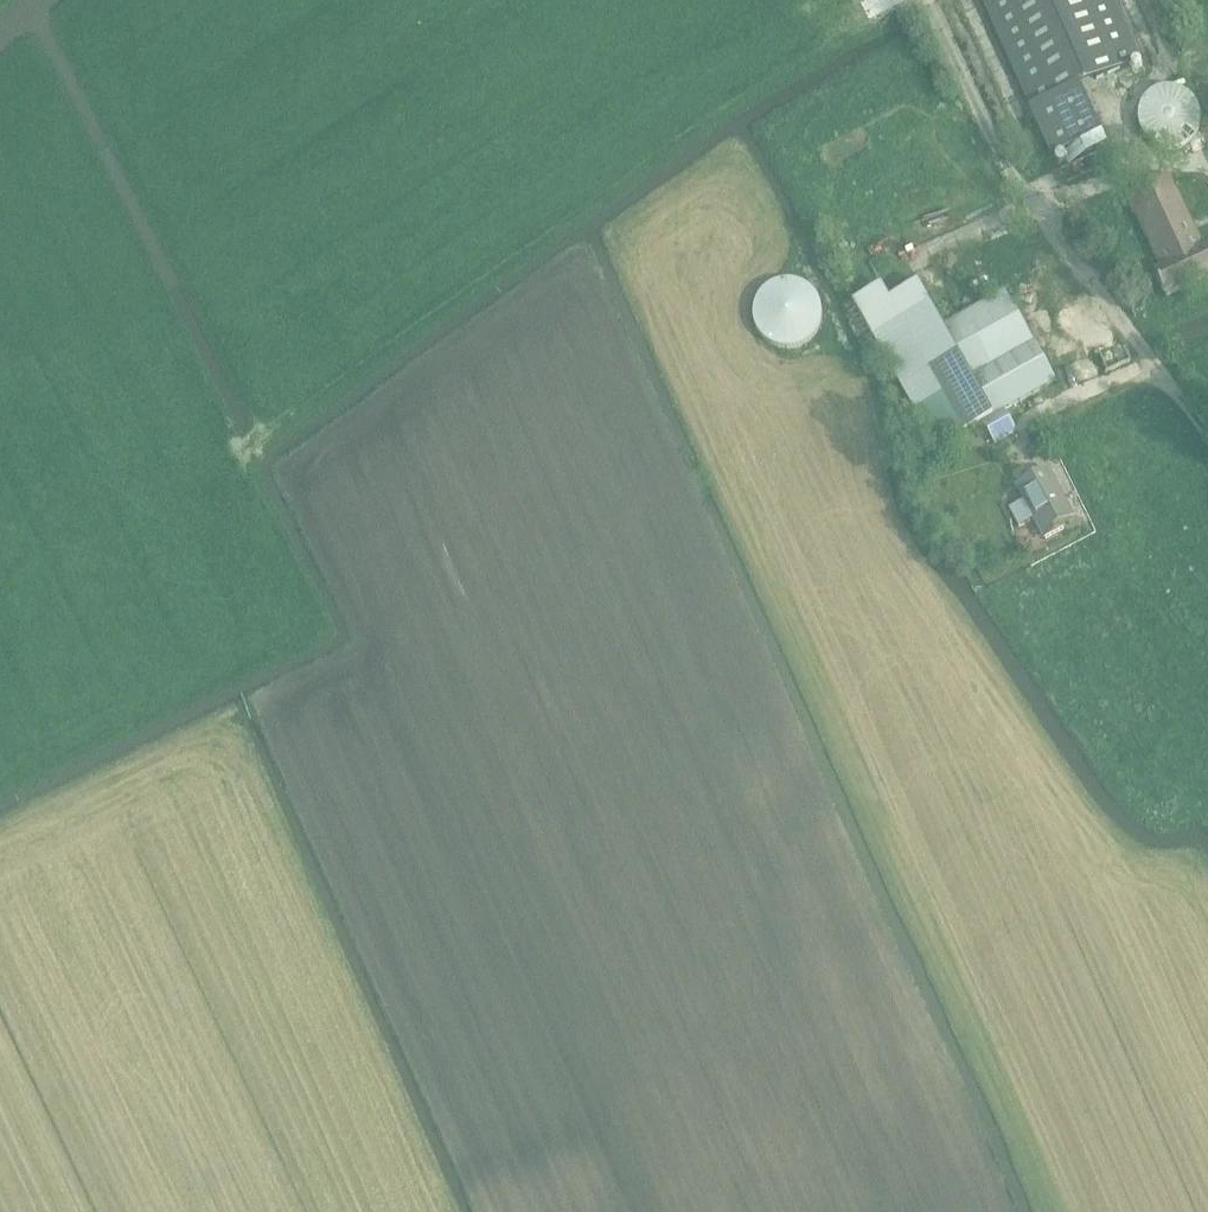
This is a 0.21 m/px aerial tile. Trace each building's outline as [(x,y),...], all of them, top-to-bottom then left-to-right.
[(1140,62),(1113,0),(981,0),(1053,160),(1102,138),(1080,89),(1140,62)] [(1139,119),(1139,124),(1140,130),(1142,135),(1145,140),(1149,144),(1153,147),(1158,150),(1163,151),(1168,152),(1173,152),(1178,151),(1183,149),(1188,147),(1192,143),(1195,139),(1198,135),(1200,130),(1201,125),(1201,119),(1201,114),(1199,109),(1197,104),(1194,100),(1190,96),(1186,93),(1181,91),(1176,90),(1170,89),(1165,89),(1160,91),(1155,93),(1151,96),(1147,99),(1144,104),(1141,108),(1139,113),(1139,119)] [(1207,279),(1207,253),(1206,254),(1171,179),(1128,199),(1163,274),(1155,278),(1165,300),(1207,279)] [(821,307),(821,306),(820,300),(818,294),(816,289),(811,284),(806,280),(801,277),(791,275),(785,275),(778,277),(773,280),(768,284),(764,288),(761,294),(759,299),(758,305),(759,312),(760,317),(763,323),(767,328),(772,332),(777,335),(784,337),(789,337),(795,337),(801,335),(806,333),(811,329),(816,323),(818,319),(820,313),(821,307)] [(935,451),(983,426),(994,446),(1015,434),(1003,414),(1055,384),(1004,294),(943,328),(919,286),(886,304),(877,288),(851,303),(935,451)] [(1062,528),(1074,522),(1048,474),(1016,492),(1023,505),(1011,512),(1021,530),(1033,523),(1042,539),(1056,532),(1057,534),(1064,531),(1062,528)]
